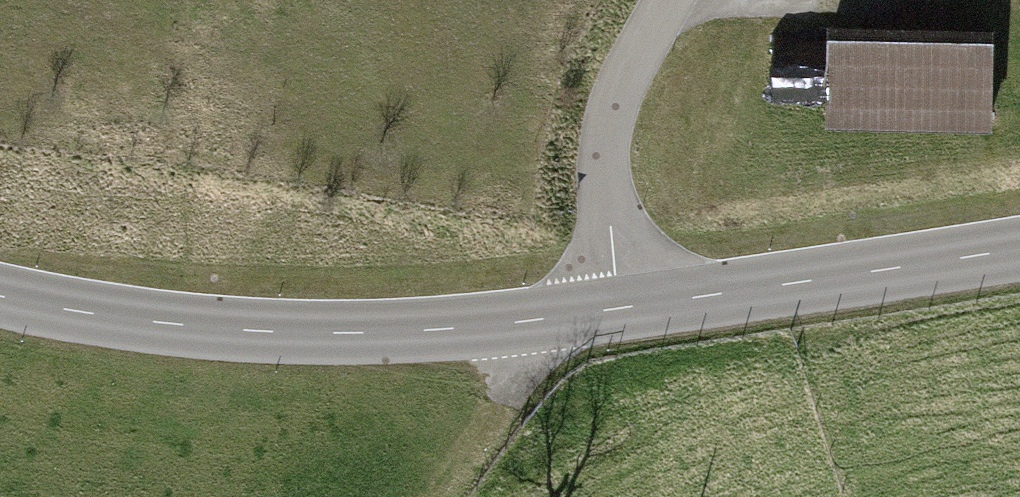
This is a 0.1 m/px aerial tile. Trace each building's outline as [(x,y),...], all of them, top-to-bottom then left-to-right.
[(816,18),(815,119),(983,121),(984,100),(1016,101),(1017,34),(984,33),(984,19),(816,18)]
